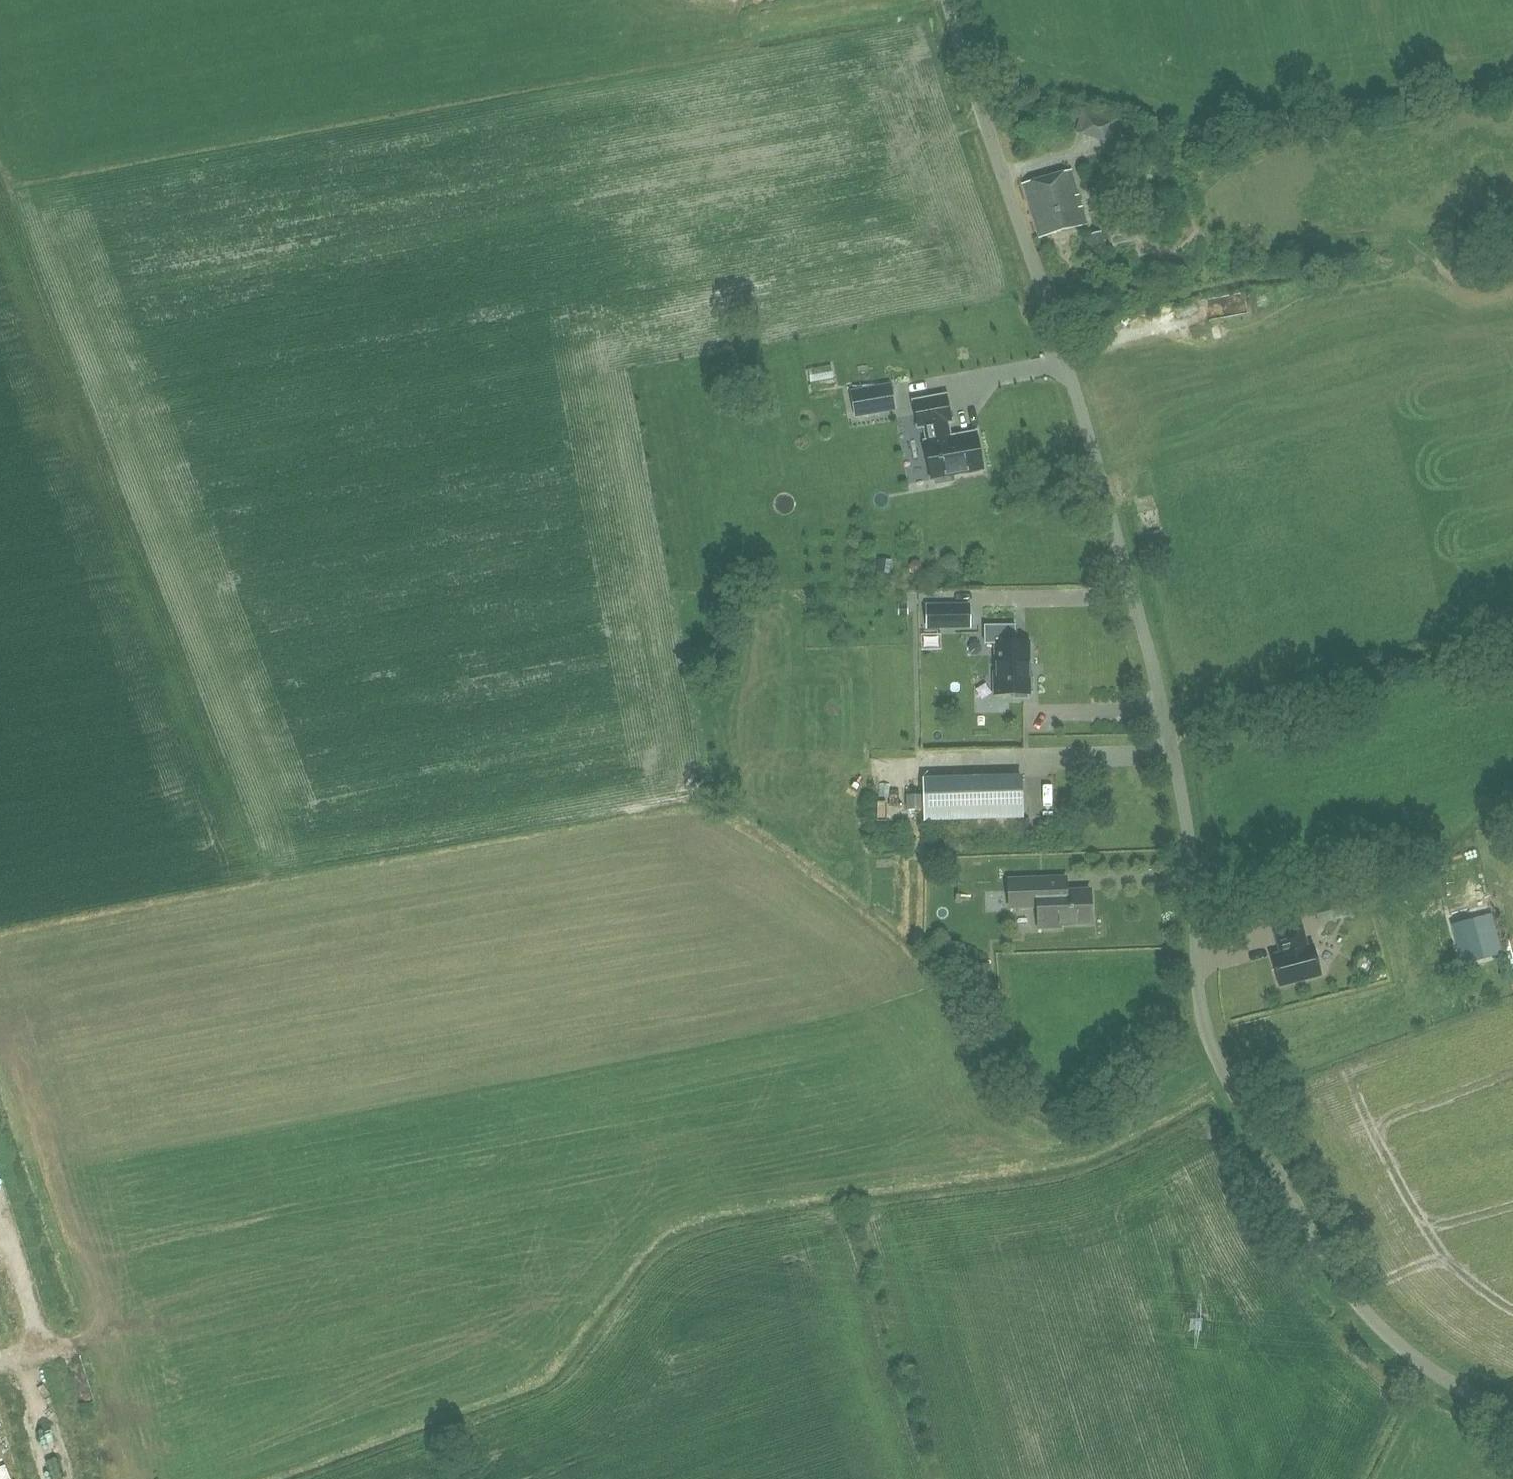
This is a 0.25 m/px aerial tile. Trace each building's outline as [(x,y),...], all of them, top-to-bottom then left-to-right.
[(1111,143),(1118,118),(1083,107),(1075,131),(1080,133),(1080,135),(1111,143)] [(1038,238),(1087,224),(1072,169),(1023,183),(1038,238)] [(1093,251),(1106,247),(1102,232),(1089,235),(1093,251)] [(956,373),(957,383),(979,382),(978,371),(956,373)] [(955,477),(984,472),(977,431),(952,435),(950,424),(952,424),(947,394),(912,400),(917,429),(923,428),(925,440),(923,440),(930,482),(934,481),(935,486),(955,482),(955,477)] [(878,559),(877,571),(891,573),(892,560),(878,559)] [(922,567),(921,563),(917,560),(912,561),(910,565),(911,570),(915,572),(919,571),(922,567)] [(907,614),(907,604),(898,604),(899,615),(907,614)] [(969,629),(968,604),(926,604),(927,630),(969,629)] [(1030,636),(1016,636),(1015,625),(985,626),(985,644),(992,644),(993,696),(1031,695),(1030,636)] [(1071,772),(1048,784),(1064,817),(1087,806),(1071,772)] [(926,821),(1021,818),(1020,776),(925,780),(926,821)] [(922,810),(921,795),(908,796),(908,811),(922,810)] [(1039,892),(1039,878),(1009,879),(1010,908),(1038,907),(1039,929),(1060,928),(1060,924),(1091,923),(1090,891),(1039,892)] [(1463,963),(1482,958),(1472,920),(1453,926),(1463,963)] [(1307,947),(1302,926),(1276,933),(1281,954),(1271,956),(1279,985),(1321,975),(1314,946),(1307,947)]
